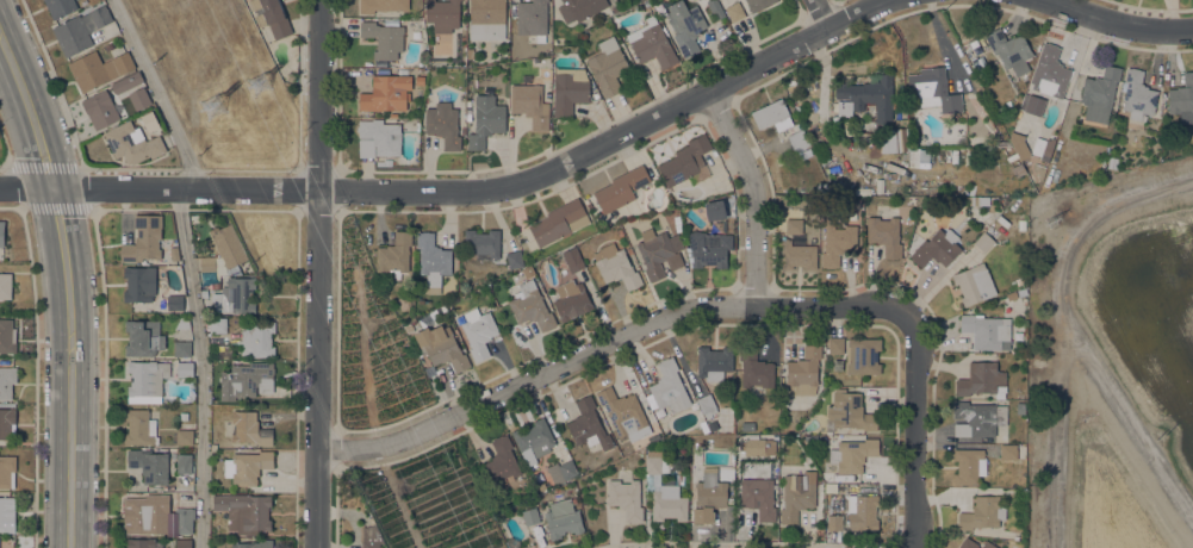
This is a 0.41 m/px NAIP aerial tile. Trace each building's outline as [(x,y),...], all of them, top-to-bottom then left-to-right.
[(54,20),(43,0),(74,0),(77,8),(54,20)] [(251,11),(248,0),(279,0),(292,32),(275,39),(269,24),(267,25),(267,23),(259,26),(254,15),(262,13),(262,12),(263,11),(262,6),(251,11)] [(360,13),(360,0),(409,0),(409,10),(383,10),(383,11),(379,11),(379,10),(374,10),(374,13),(360,13)] [(449,1),(449,0),(464,0),(464,18),(459,18),(459,27),(452,27),(452,33),(434,33),(434,26),(428,26),(428,21),(425,21),(425,0),(435,0),(449,1)] [(470,23),(470,0),(505,0),(505,39),(470,39),(470,23)] [(533,1),(533,0),(547,0),(547,35),(546,35),(546,42),(536,42),(536,35),(517,35),(517,1),(533,1)] [(563,4),(561,0),(606,0),(609,5),(577,21),(576,18),(566,24),(557,6),(563,4)] [(666,6),(677,0),(683,0),(688,10),(695,6),(695,5),(696,4),(708,26),(697,31),(698,33),(696,35),(696,37),(694,38),(700,50),(685,57),(673,35),(676,33),(669,18),(670,18),(669,17),(672,15),(666,6)] [(725,7),(739,0),(746,15),(732,23),(725,7)] [(752,13),(745,0),(778,0),(752,13)] [(79,14),(80,17),(105,4),(113,20),(88,32),(93,44),(66,57),(51,27),(79,14)] [(715,11),(720,8),(723,14),(719,18),(715,11)] [(678,61),(663,69),(655,55),(640,63),(626,35),(648,24),(645,18),(653,14),(658,23),(658,21),(678,61)] [(403,51),(398,51),(398,60),(373,60),(373,50),(377,50),(377,37),(360,37),(360,20),(375,20),(375,24),(379,24),(379,26),(404,26),(404,33),(403,33),(403,51)] [(984,35),(1000,27),(1006,41),(1013,37),(1013,38),(1021,33),(1023,36),(1024,36),(1027,41),(1026,42),(1032,55),(1031,56),(1032,57),(1026,61),(1025,58),(1024,60),(1027,68),(1017,74),(1013,67),(1007,70),(1007,69),(1005,69),(1002,64),(1004,64),(998,52),(994,54),(984,35)] [(622,91),(604,99),(602,94),(603,94),(597,81),(590,67),(589,67),(584,56),(598,49),(596,43),(613,35),(620,46),(619,48),(630,68),(615,76),(622,91)] [(976,38),(978,44),(971,48),(969,42),(976,38)] [(111,42),(114,48),(107,51),(105,45),(111,42)] [(1038,56),(1039,56),(1043,43),(1048,44),(1048,43),(1057,45),(1056,46),(1061,48),(1056,60),(1058,61),(1058,62),(1062,64),(1062,67),(1071,69),(1063,93),(1054,89),(1051,96),(1038,92),(1040,85),(1030,81),(1038,56)] [(82,93),(68,63),(95,50),(102,63),(128,50),(136,67),(119,75),(82,93)] [(1111,107),(1110,106),(1107,123),(1083,119),(1087,105),(1082,104),(1083,101),(1080,101),(1085,77),(1086,77),(1087,77),(1093,77),(1092,79),(1094,79),(1094,77),(1102,79),(1105,63),(1121,67),(1119,81),(1116,81),(1111,107)] [(944,66),(947,94),(961,93),(963,111),(942,113),(940,104),(909,107),(906,74),(920,73),(919,68),(944,66)] [(1127,82),(1124,81),(1127,67),(1131,68),(1131,67),(1139,69),(1144,70),(1142,83),(1144,83),(1144,85),(1148,86),(1148,88),(1158,91),(1154,114),(1142,112),(1141,120),(1129,118),(1130,111),(1121,108),(1127,82)] [(554,79),(554,73),(555,73),(555,68),(584,68),(588,79),(590,79),(589,101),(572,101),(572,118),(553,117),(553,110),(554,79)] [(137,70),(143,82),(117,94),(111,83),(137,70)] [(1183,71),(1192,71),(1192,112),(1192,123),(1180,124),(1179,112),(1169,113),(1168,89),(1178,88),(1178,87),(1185,86),(1183,71)] [(846,108),(847,102),(849,102),(849,99),(834,98),(835,82),(880,83),(880,73),(893,73),(891,124),(875,123),(876,102),(864,101),(864,110),(859,110),(859,112),(856,112),(856,110),(851,110),(851,108),(846,108)] [(359,110),(359,93),(373,93),(373,75),(411,75),(411,89),(405,89),(406,110),(359,110)] [(424,76),(424,85),(416,83),(416,75),(424,76)] [(548,130),(532,130),(532,116),(524,116),(524,112),(511,112),(511,85),(534,85),(534,83),(539,85),(542,85),(542,102),(549,102),(548,130)] [(143,87),(151,102),(136,111),(128,94),(143,87)] [(120,118),(95,131),(88,116),(81,100),(105,89),(120,118)] [(1044,99),(1023,93),(1018,109),(1040,116),(1044,99)] [(128,94),(130,100),(120,104),(118,99),(128,94)] [(505,132),(491,132),(491,135),(485,135),(485,150),(468,149),(468,133),(476,133),(476,106),(474,106),(474,95),(495,95),(495,105),(505,105),(505,132)] [(782,98),(789,114),(793,125),(800,122),(810,144),(795,151),(788,137),(782,139),(778,131),(777,131),(773,123),(758,129),(751,112),(782,98)] [(984,107),(976,112),(973,105),(980,100),(984,107)] [(425,108),(435,108),(435,101),(451,101),(451,108),(458,108),(456,127),(458,127),(458,130),(458,136),(461,136),(460,150),(443,150),(443,136),(435,136),(435,132),(425,132),(425,108)] [(130,119),(135,130),(130,132),(135,142),(144,137),(147,142),(160,135),(167,150),(151,158),(150,156),(132,164),(131,163),(128,164),(123,155),(116,158),(102,132),(130,119)] [(356,126),(359,125),(359,120),(372,120),(372,119),(383,119),(383,124),(400,124),(400,130),(402,130),(402,144),(400,144),(400,155),(375,155),(375,145),(374,145),(374,157),(359,157),(359,139),(360,139),(360,137),(359,137),(359,132),(356,131),(356,126)] [(893,129),(907,127),(909,150),(895,151),(893,129)] [(1025,135),(1023,142),(1030,155),(1020,158),(1009,135),(1015,131),(1025,135)] [(698,168),(700,172),(667,187),(657,166),(677,155),(675,151),(689,144),(686,141),(704,132),(713,148),(700,154),(704,164),(698,168)] [(1030,152),(1036,137),(1046,141),(1040,156),(1030,152)] [(907,167),(919,167),(919,153),(923,153),(923,159),(925,159),(925,149),(907,149),(907,167)] [(642,163),(651,181),(632,191),(635,198),(603,214),(592,192),(613,182),(610,179),(642,163)] [(821,183),(820,187),(827,192),(828,189),(822,186),(824,183),(828,187),(832,193),(820,193),(816,187),(819,182),(821,183)] [(546,212),(578,197),(590,220),(571,230),(571,231),(570,231),(571,233),(563,238),(561,236),(539,247),(528,225),(547,216),(546,212)] [(708,222),(704,203),(722,199),(726,217),(708,222)] [(884,243),(877,243),(877,241),(875,241),(875,242),(869,242),(869,241),(866,241),(866,217),(878,217),(878,208),(897,208),(897,217),(899,217),(899,243),(901,243),(901,257),(884,257),(884,243)] [(821,253),(825,253),(825,248),(824,248),(824,244),(825,244),(825,226),(822,226),(822,213),(834,213),(834,219),(834,229),(844,229),(844,225),(857,225),(857,250),(845,250),(845,253),(841,253),(841,254),(839,254),(839,267),(835,267),(835,268),(826,268),(826,267),(821,267),(821,253)] [(120,261),(120,244),(135,244),(135,236),(136,236),(136,228),(133,228),(135,214),(162,214),(162,228),(161,228),(161,238),(159,238),(159,249),(161,249),(161,259),(143,259),(143,261),(120,261)] [(785,233),(785,218),(803,218),(802,233),(785,233)] [(685,247),(689,247),(689,231),(703,231),(703,233),(726,235),(723,231),(721,228),(721,225),(722,220),(723,219),(735,219),(734,235),(732,235),(732,249),(727,249),(726,262),(727,262),(727,268),(715,267),(715,264),(702,264),(702,267),(692,267),(690,267),(685,247)] [(1026,230),(1018,230),(1018,219),(1026,219),(1026,230)] [(248,259),(237,264),(242,274),(219,274),(216,270),(200,270),(199,256),(216,256),(216,257),(220,257),(207,230),(216,226),(217,229),(231,223),(248,259)] [(665,231),(669,237),(678,232),(684,248),(678,250),(684,264),(671,270),(666,260),(660,262),(666,275),(650,282),(645,269),(647,268),(636,243),(644,241),(640,231),(651,226),(654,235),(665,231)] [(962,249),(958,254),(957,253),(945,266),(939,260),(937,262),(932,256),(921,267),(909,255),(919,245),(921,247),(924,244),(924,245),(937,231),(937,230),(939,228),(944,232),(949,228),(958,237),(953,242),(962,249)] [(489,232),(489,229),(499,229),(499,259),(496,259),(496,260),(493,260),(493,259),(477,259),(477,253),(465,253),(465,229),(476,229),(476,232),(489,232)] [(409,272),(408,272),(408,275),(402,275),(402,272),(400,272),(400,279),(387,279),(387,272),(377,272),(377,248),(379,248),(379,247),(385,247),(386,247),(386,244),(394,244),(394,230),(412,230),(411,245),(409,245),(409,272)] [(451,274),(441,274),(441,293),(427,293),(427,274),(420,274),(420,247),(417,247),(417,232),(422,232),(422,231),(429,231),(429,232),(434,232),(434,245),(437,245),(436,247),(441,247),(441,249),(452,249),(451,274)] [(983,253),(974,243),(983,231),(994,241),(983,253)] [(807,269),(806,266),(793,266),(793,269),(782,269),(782,238),(794,238),(794,245),(816,245),(816,269),(807,269)] [(621,278),(614,281),(614,279),(605,284),(597,266),(596,267),(594,261),(596,261),(592,254),(599,250),(598,249),(613,242),(617,250),(623,248),(634,272),(636,270),(642,284),(627,291),(621,278)] [(169,247),(178,245),(180,259),(172,260),(169,247)] [(571,274),(567,267),(568,267),(561,253),(574,245),(584,267),(571,274)] [(505,253),(520,249),(523,266),(510,268),(505,253)] [(983,262),(986,268),(987,268),(996,294),(970,304),(970,305),(964,307),(961,297),(963,295),(958,284),(955,285),(951,274),(983,262)] [(521,268),(530,263),(535,273),(526,278),(521,268)] [(155,294),(153,294),(153,301),(144,301),(144,300),(129,300),(129,301),(124,301),(124,291),(126,291),(126,276),(124,276),(124,266),(128,266),(128,267),(145,267),(155,267),(155,294)] [(11,299),(0,299),(0,273),(11,273),(11,299)] [(1024,275),(1026,282),(1017,286),(1014,279),(1024,275)] [(215,301),(212,301),(212,293),(222,293),(222,286),(228,286),(228,282),(225,282),(225,280),(228,280),(228,276),(250,276),(250,311),(215,311),(215,301)] [(515,297),(514,293),(521,291),(518,285),(533,278),(548,312),(551,311),(557,324),(552,326),(552,329),(542,334),(536,319),(534,320),(533,319),(529,322),(528,319),(524,320),(526,320),(521,323),(520,323),(518,323),(517,322),(514,316),(515,316),(508,300),(515,297)] [(563,322),(553,300),(560,297),(555,287),(572,279),(576,284),(582,281),(594,307),(563,322)] [(1025,288),(1027,294),(1019,297),(1017,291),(1025,288)] [(167,310),(167,295),(182,294),(184,310),(167,310)] [(460,323),(466,320),(462,313),(477,307),(480,315),(489,310),(499,332),(490,337),(491,338),(484,342),(490,355),(474,362),(468,349),(472,348),(460,323)] [(973,349),(973,331),(959,331),(959,326),(961,326),(961,313),(975,315),(975,317),(1011,317),(1009,340),(1008,340),(1008,343),(1001,343),(1001,349),(973,349)] [(180,317),(188,318),(191,328),(174,329),(180,317)] [(210,332),(209,317),(226,317),(226,332),(210,332)] [(17,353),(0,352),(0,319),(12,319),(12,328),(15,328),(15,342),(17,342),(17,353)] [(125,355),(125,344),(129,344),(129,330),(125,330),(125,320),(159,320),(159,335),(164,335),(164,348),(155,348),(155,355),(125,355)] [(242,330),(244,330),(246,328),(244,328),(244,320),(275,320),(275,332),(271,332),(271,347),(275,347),(274,356),(250,356),(250,355),(241,355),(242,330)] [(434,365),(425,348),(424,348),(423,344),(420,345),(414,334),(428,326),(429,330),(441,324),(443,328),(448,325),(453,335),(459,347),(461,350),(460,351),(462,354),(465,353),(471,366),(465,368),(466,369),(460,372),(460,370),(455,373),(448,360),(442,363),(441,361),(434,365)] [(828,353),(828,337),(844,337),(844,354),(828,353)] [(845,373),(845,361),(846,361),(846,347),(847,347),(847,338),(881,338),(881,350),(877,349),(877,363),(881,363),(881,374),(845,373)] [(174,341),(191,341),(191,355),(174,355),(174,341)] [(232,343),(232,357),(217,357),(218,343),(232,343)] [(814,394),(787,394),(787,385),(785,385),(785,380),(787,380),(787,361),(796,361),(796,359),(803,359),(803,344),(821,344),(821,359),(818,359),(818,363),(819,363),(819,367),(818,367),(816,382),(818,382),(818,385),(816,385),(814,394)] [(742,360),(739,360),(739,345),(757,345),(757,360),(764,360),(764,362),(766,362),(772,362),(773,362),(773,386),(762,387),(762,384),(751,384),(751,386),(742,386),(742,360)] [(732,370),(723,370),(723,381),(704,381),(706,376),(697,376),(697,347),(709,347),(709,350),(722,350),(722,347),(733,347),(732,370)] [(691,404),(672,413),(667,404),(659,409),(648,386),(658,381),(657,379),(660,378),(659,376),(663,374),(657,363),(660,361),(660,360),(669,356),(669,357),(671,356),(678,369),(676,370),(691,404)] [(128,403),(128,385),(131,385),(131,372),(128,372),(128,360),(132,360),(132,361),(149,361),(156,361),(156,362),(170,362),(170,376),(161,376),(161,403),(128,403)] [(178,376),(178,361),(193,361),(193,376),(178,376)] [(1005,399),(995,398),(995,392),(978,392),(978,394),(975,394),(975,392),(970,392),(970,396),(956,396),(956,379),(968,379),(969,361),(993,361),(996,361),(996,370),(1006,372),(1006,392),(1005,392),(1005,399)] [(235,396),(235,399),(220,399),(220,370),(231,370),(231,365),(249,365),(249,362),(274,362),(274,374),(273,374),(273,392),(257,392),(257,386),(255,386),(255,397),(235,396)] [(12,399),(0,399),(0,367),(17,367),(17,382),(12,382),(12,399)] [(638,437),(634,438),(629,440),(627,434),(620,437),(615,426),(614,426),(611,423),(613,423),(604,404),(602,405),(596,393),(610,385),(617,398),(623,394),(625,397),(627,397),(627,396),(632,393),(632,394),(634,393),(648,423),(638,429),(640,435),(638,437)] [(860,405),(863,405),(863,412),(877,413),(876,430),(863,430),(863,426),(841,425),(841,426),(834,426),(834,431),(825,431),(825,419),(827,419),(827,405),(832,405),(833,391),(835,391),(835,387),(846,388),(846,392),(862,392),(860,405)] [(614,446),(603,450),(599,441),(589,447),(586,440),(576,444),(573,441),(574,440),(566,423),(574,419),(573,417),(580,415),(574,401),(590,393),(596,406),(594,407),(605,434),(608,432),(614,446)] [(696,399),(709,393),(719,411),(713,415),(713,416),(706,419),(703,413),(704,413),(703,411),(702,411),(696,399)] [(953,436),(953,423),(968,423),(968,422),(965,422),(965,418),(953,418),(953,412),(952,412),(952,406),(953,406),(953,400),(969,400),(969,404),(995,404),(995,405),(1007,405),(1007,425),(995,425),(995,436),(953,436)] [(11,440),(0,440),(0,409),(10,409),(10,407),(15,407),(15,423),(11,423),(11,440)] [(149,409),(149,411),(150,411),(149,417),(148,419),(156,419),(155,436),(159,436),(159,443),(154,443),(154,444),(124,444),(124,432),(128,432),(129,419),(124,419),(125,409),(149,409)] [(232,410),(236,410),(256,411),(256,421),(257,421),(257,428),(273,428),(273,446),(259,446),(259,442),(254,442),(254,443),(250,443),(250,441),(231,441),(232,410)] [(180,411),(188,412),(188,419),(180,419),(180,411)] [(536,461),(527,466),(511,431),(521,426),(522,430),(534,424),(533,422),(543,417),(555,443),(553,444),(553,446),(551,448),(549,447),(548,447),(549,450),(534,456),(536,461)] [(698,422),(703,421),(708,431),(704,434),(698,422)] [(741,430),(741,423),(754,422),(754,430),(741,430)] [(176,429),(193,429),(193,444),(176,444),(176,429)] [(522,473),(514,477),(511,474),(503,479),(504,481),(492,486),(481,465),(492,459),(491,457),(495,455),(493,454),(496,453),(490,441),(503,435),(522,473)] [(745,455),(745,438),(748,438),(748,435),(758,435),(758,438),(765,438),(765,440),(775,440),(775,454),(764,454),(764,455),(745,455)] [(864,455),(864,463),(862,463),(862,465),(863,465),(863,471),(862,471),(862,473),(838,473),(838,461),(829,461),(829,449),(838,449),(838,441),(864,441),(864,438),(878,438),(878,442),(880,442),(880,455),(864,455)] [(1000,459),(1000,444),(1017,444),(1017,459),(1000,459)] [(953,484),(953,473),(957,473),(957,460),(953,460),(953,448),(984,449),(983,452),(984,453),(984,455),(983,455),(983,457),(987,457),(986,475),(977,475),(977,485),(953,484)] [(151,449),(151,453),(168,453),(168,460),(174,460),(175,475),(168,475),(168,485),(163,485),(163,484),(143,484),(143,474),(142,474),(142,466),(128,466),(128,449),(151,449)] [(686,521),(677,521),(677,517),(664,517),(663,521),(652,521),(652,490),(653,490),(653,486),(645,486),(645,456),(646,456),(646,452),(650,452),(650,449),(660,449),(660,452),(670,452),(669,472),(660,472),(660,473),(660,485),(679,485),(678,497),(688,497),(686,521)] [(259,467),(259,475),(256,475),(256,485),(232,485),(232,477),(224,477),(224,459),(232,459),(232,453),(259,453),(259,450),(274,450),(273,468),(259,467)] [(176,453),(191,453),(191,473),(176,472),(176,453)] [(14,487),(0,487),(0,455),(15,455),(15,472),(14,472),(14,487)] [(554,485),(546,467),(558,462),(559,465),(571,459),(578,474),(554,485)] [(717,481),(727,481),(727,486),(727,506),(717,505),(717,507),(709,507),(709,522),(691,522),(692,507),(695,507),(695,503),(695,499),(696,499),(696,487),(695,487),(695,481),(702,481),(703,466),(717,467),(717,472),(717,481)] [(781,509),(783,509),(783,474),(803,474),(803,471),(815,471),(815,506),(806,506),(806,509),(797,509),(797,523),(781,523),(781,509)] [(642,522),(636,522),(630,522),(626,522),(626,509),(622,509),(622,506),(619,506),(619,504),(608,504),(608,479),(620,479),(620,482),(630,482),(630,479),(639,479),(639,502),(640,502),(640,504),(639,504),(639,506),(642,506),(642,522)] [(758,507),(740,506),(740,502),(740,479),(772,479),(772,498),(773,499),(773,503),(772,503),(772,506),(776,506),(776,522),(758,521),(758,507)] [(546,487),(538,492),(535,485),(542,481),(546,487)] [(837,492),(832,492),(832,512),(825,512),(826,492),(825,492),(825,484),(825,482),(838,482),(837,484),(837,492)] [(546,521),(543,512),(551,511),(549,503),(555,502),(553,494),(563,492),(564,499),(571,498),(573,510),(578,509),(582,525),(583,525),(585,533),(571,536),(568,530),(564,531),(565,534),(560,535),(561,537),(551,540),(549,535),(546,521)] [(228,510),(213,510),(213,494),(228,494),(228,493),(249,494),(249,496),(267,496),(267,494),(272,494),(272,506),(268,506),(268,519),(272,519),(271,530),(266,530),(266,529),(257,529),(257,535),(237,534),(237,530),(228,530),(228,510)] [(175,511),(175,507),(194,507),(194,518),(192,519),(192,533),(178,533),(178,535),(167,535),(167,533),(124,533),(124,497),(145,497),(145,494),(169,494),(169,511),(175,511)] [(858,529),(858,530),(850,530),(850,523),(849,523),(849,512),(847,512),(847,494),(874,494),(878,494),(878,505),(876,505),(875,518),(878,518),(878,529),(858,529)] [(970,530),(970,531),(965,531),(965,529),(958,529),(958,512),(973,512),(973,504),(975,505),(975,494),(995,496),(995,494),(1000,496),(999,506),(1006,506),(1006,519),(999,519),(999,527),(993,527),(993,525),(981,525),(981,528),(976,528),(976,527),(973,527),(973,530),(970,530)] [(7,531),(0,531),(0,497),(14,497),(14,533),(7,533),(7,531)] [(522,510),(535,506),(540,522),(526,525),(522,510)] [(827,515),(841,515),(843,530),(827,530),(827,515)] [(378,537),(378,547),(360,547),(360,541),(361,533),(360,524),(364,524),(368,524),(371,524),(373,523),(379,536),(378,537)] [(977,547),(978,547),(958,547),(959,546),(958,546),(962,540),(963,541),(965,536),(978,544),(977,547)] [(162,546),(162,547),(126,547),(126,537),(131,537),(131,538),(148,538),(155,538),(155,546),(162,546)] [(192,538),(191,547),(176,547),(176,538),(192,538)] [(272,538),(272,547),(232,547),(232,542),(235,542),(255,542),(257,542),(257,538),(272,538)] [(986,540),(999,547),(980,547),(986,540)]
